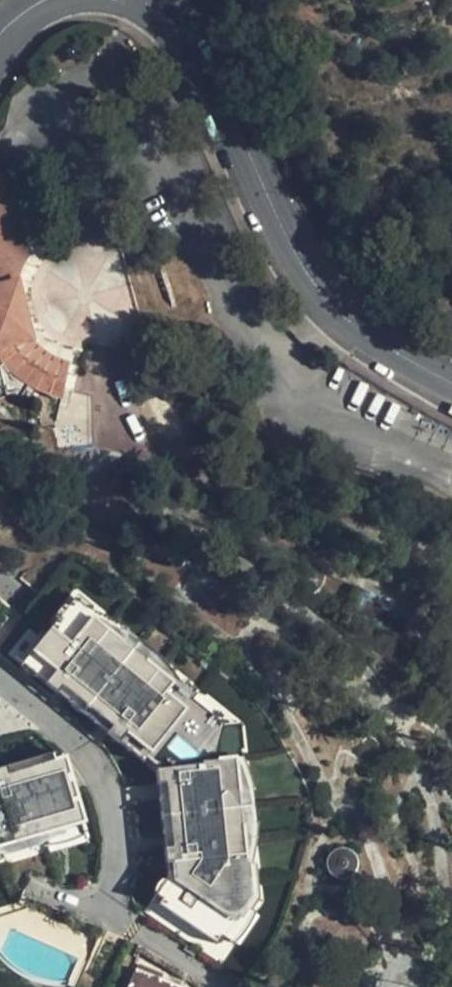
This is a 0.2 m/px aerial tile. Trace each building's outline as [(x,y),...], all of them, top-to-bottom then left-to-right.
[(10,262),(0,227),(0,281),(10,262)] [(2,416),(4,402),(49,408),(56,372),(28,364),(11,349),(0,307),(0,415),(2,416)] [(69,430),(79,424),(49,423),(49,437),(58,438),(69,430)] [(251,899),(261,900),(270,725),(100,594),(93,603),(217,699),(211,707),(240,731),(256,731),(251,899)] [(261,900),(251,899),(256,731),(240,731),(211,707),(217,699),(93,603),(41,668),(53,678),(48,684),(61,694),(66,688),(115,726),(111,733),(124,742),(128,736),(153,755),(148,761),(159,770),(161,784),(169,784),(173,848),(165,849),(166,863),(174,862),(176,881),(159,907),(226,952),(261,900)] [(53,678),(41,668),(37,675),(48,684),(53,678)] [(115,726),(66,688),(61,694),(111,733),(115,726)] [(153,755),(128,736),(124,742),(148,761),(153,755)] [(57,751),(14,762),(17,772),(60,761),(57,751)] [(0,766),(0,844),(83,823),(67,758),(60,761),(17,772),(14,762),(0,766)] [(169,784),(161,784),(165,849),(173,848),(169,784)] [(0,844),(0,863),(88,840),(83,823),(0,844)] [(174,862),(166,863),(167,877),(151,902),(159,907),(176,881),(174,862)] [(135,972),(129,986),(172,986),(135,972)]
